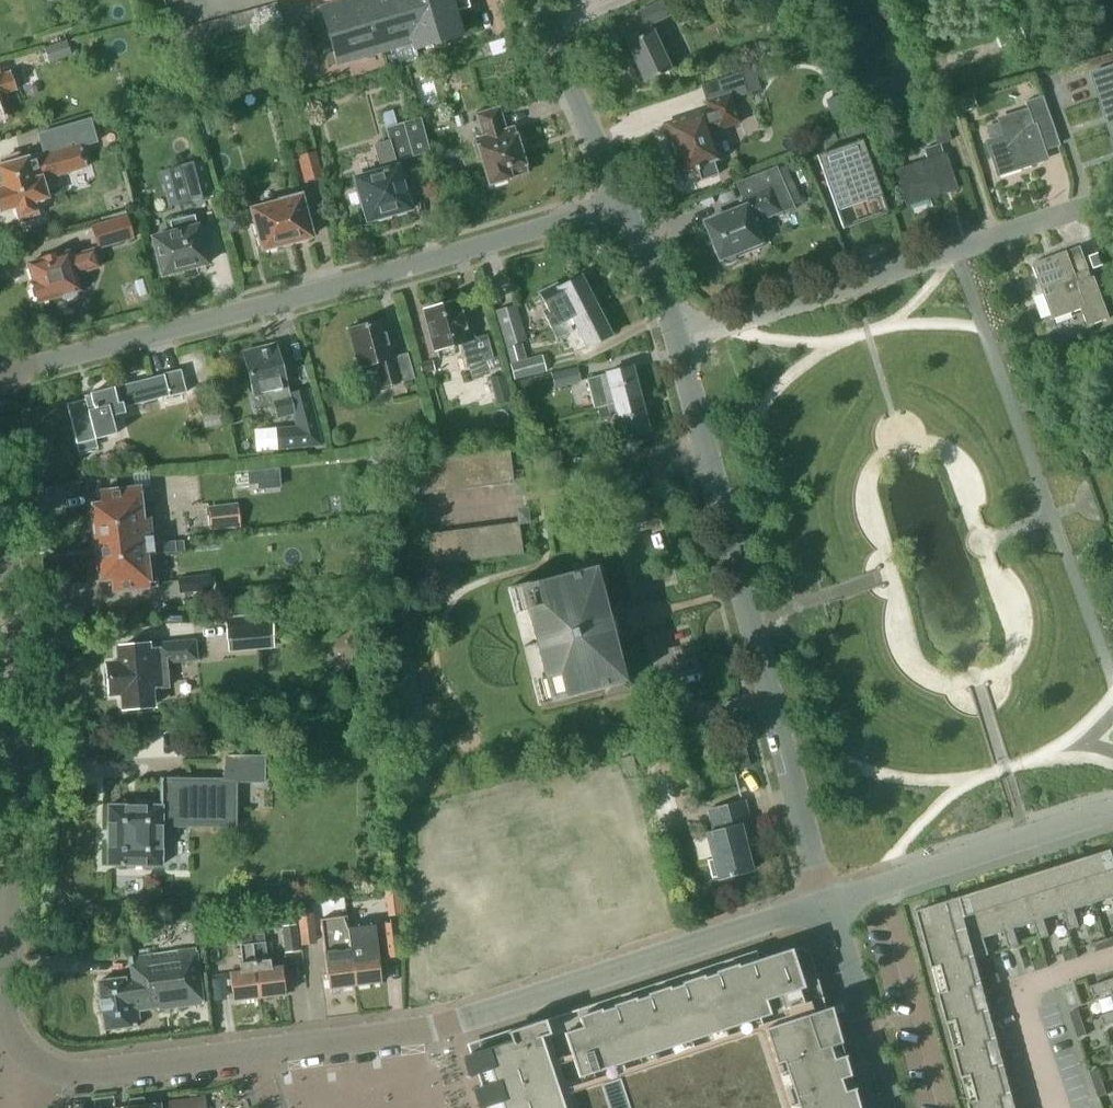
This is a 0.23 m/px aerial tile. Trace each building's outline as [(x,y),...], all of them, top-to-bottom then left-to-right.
[(416,49),(461,36),(454,11),(470,7),(468,0),(345,0),(320,7),(336,64),(394,47),(398,61),(418,56),(416,49)] [(650,24),(669,16),(662,1),(637,12),(644,27),(645,27),(647,32),(627,41),(644,81),(670,69),(650,24)] [(276,2),(170,32),(173,44),(279,14),(276,2)] [(78,50),(75,38),(44,46),(48,61),(71,54),(71,52),(78,50)] [(757,91),(760,86),(754,66),(700,84),(709,112),(667,126),(668,128),(683,175),(697,170),(700,180),(717,174),(713,161),(720,159),(711,131),(740,122),(732,99),(757,91)] [(1092,73),(1112,135),(1112,66),(1092,73)] [(15,89),(9,72),(0,75),(0,95),(15,89)] [(972,94),(959,98),(963,109),(976,105),(972,94)] [(1045,158),(1042,149),(1058,144),(1042,95),(1025,100),(1027,107),(997,117),(1002,133),(985,138),(987,143),(998,174),(1045,158)] [(509,177),(526,172),(513,129),(506,131),(499,108),(476,114),(483,137),(476,139),(489,183),(509,177)] [(396,160),(430,150),(420,117),(397,123),(393,109),(381,113),(389,139),(373,143),(380,170),(355,178),(362,205),(358,205),(363,221),(409,207),(396,160)] [(944,155),(940,144),(951,140),(943,116),(929,121),(937,145),(924,149),(928,160),(897,171),(908,203),(955,187),(944,155)] [(861,140),(816,156),(842,229),(887,213),(861,140)] [(1,209),(2,211),(16,207),(19,219),(38,213),(34,202),(48,198),(42,180),(86,167),(80,145),(34,157),(34,156),(0,166),(0,208),(1,209)] [(297,154),(305,181),(323,176),(316,149),(297,154)] [(212,195),(203,159),(169,168),(177,203),(212,195)] [(763,246),(753,222),(795,205),(778,166),(737,182),(744,198),(743,199),(745,206),(704,222),(719,260),(722,262),(727,263),(732,261),(735,257),(763,246)] [(263,248),(310,235),(299,194),(278,200),(279,202),(253,209),(263,248)] [(139,222),(136,212),(90,224),(97,247),(134,237),(130,224),(139,222)] [(241,212),(224,217),(228,233),(245,229),(241,212)] [(163,275),(207,264),(197,225),(196,226),(194,215),(169,221),(172,232),(152,237),(163,275)] [(39,301),(59,295),(64,298),(75,295),(76,290),(79,289),(75,274),(99,267),(94,248),(69,256),(68,252),(62,253),(28,263),(34,281),(33,282),(39,301)] [(1095,275),(1090,277),(1079,248),(1032,265),(1052,320),(1083,309),(1088,324),(1110,316),(1095,275)] [(1094,268),(1104,265),(1099,252),(1089,255),(1094,268)] [(550,328),(596,305),(581,276),(558,288),(556,284),(539,293),(549,313),(544,315),(550,328)] [(494,369),(493,368),(490,357),(491,357),(485,337),(472,340),(465,312),(459,314),(455,301),(425,309),(436,351),(462,343),(467,363),(471,375),(494,369)] [(526,339),(516,304),(495,309),(505,345),(526,339)] [(611,335),(596,305),(550,328),(556,339),(572,331),(570,325),(575,323),(587,347),(611,335)] [(399,380),(413,376),(407,352),(393,356),(390,342),(387,343),(381,321),(350,329),(360,366),(375,362),(381,386),(400,381),(399,380)] [(293,414),(288,394),(276,345),(243,354),(253,394),(269,390),(277,418),(293,414)] [(498,355),(491,357),(490,357),(493,368),(501,366),(498,355)] [(542,355),(510,363),(513,377),(545,369),(542,355)] [(432,359),(420,363),(423,373),(435,369),(432,359)] [(577,366),(552,372),(555,386),(581,380),(577,366)] [(597,407),(639,396),(632,366),(598,375),(598,376),(589,378),(597,407)] [(124,407),(186,391),(180,369),(162,373),(162,374),(90,393),(91,397),(66,404),(79,452),(98,447),(95,438),(116,433),(111,416),(125,412),(124,407)] [(496,403),(511,399),(505,373),(482,379),(487,400),(495,398),(496,403)] [(321,444),(306,389),(288,394),(293,414),(297,427),(277,429),(279,448),(321,444)] [(639,396),(597,407),(596,407),(599,418),(610,415),(609,413),(616,411),(622,437),(648,430),(639,396)] [(200,406),(203,421),(221,417),(218,402),(200,406)] [(419,461),(423,492),(512,481),(514,494),(525,493),(523,477),(513,478),(509,450),(419,461)] [(283,466),(250,469),(252,483),(261,482),(262,488),(285,486),(283,466)] [(151,518),(145,518),(143,502),(152,501),(151,486),(100,491),(102,504),(92,505),(94,525),(93,525),(97,560),(98,560),(100,579),(110,578),(111,591),(158,586),(156,572),(151,572),(149,555),(155,555),(155,553),(184,550),(183,539),(154,542),(151,518)] [(207,506),(209,530),(240,526),(238,502),(207,506)] [(518,522),(428,533),(432,564),(522,553),(518,523),(530,522),(528,506),(516,508),(518,522)] [(604,688),(605,694),(628,688),(622,665),(617,666),(609,636),(614,631),(610,615),(603,614),(596,583),(601,582),(595,559),(572,565),(573,570),(507,587),(508,589),(521,586),(551,700),(537,704),(538,706),(604,688)] [(209,573),(178,576),(179,592),(210,589),(209,573)] [(225,616),(227,638),(274,634),(272,612),(225,616)] [(380,635),(379,618),(371,618),(371,635),(380,635)] [(156,642),(156,647),(148,648),(148,644),(118,646),(119,662),(107,664),(109,694),(122,693),(123,709),(153,706),(151,688),(169,687),(167,662),(198,659),(196,639),(156,642)] [(160,779),(159,806),(108,805),(108,864),(161,864),(162,839),(168,839),(168,824),(235,825),(235,783),(265,783),(266,754),(223,754),(223,780),(160,779)] [(625,773),(636,771),(632,755),(621,758),(625,773)] [(718,805),(733,877),(772,869),(756,797),(718,805)] [(1081,859),(1095,902),(1112,897),(1112,850),(1112,849),(1081,859)] [(1081,859),(1051,869),(1064,912),(1070,929),(1080,925),(1075,909),(1095,902),(1081,859)] [(1051,869),(1020,878),(1034,922),(1040,938),(1050,935),(1045,918),(1064,912),(1051,869)] [(1020,878),(990,888),(1004,931),(1009,948),(1020,944),(1014,928),(1034,922),(1020,878)] [(990,888),(960,897),(977,958),(990,954),(984,937),(1004,931),(990,888)] [(1005,1107),(1011,1106),(999,1064),(994,1065),(990,1053),(996,1051),(985,1009),(979,1011),(976,998),(981,997),(970,955),(964,956),(949,900),(929,907),(934,923),(922,926),(933,968),(945,965),(952,989),(940,992),(948,1023),(960,1020),(966,1044),(954,1047),(963,1077),(975,1074),(981,1098),(969,1101),(971,1107),(1005,1107)] [(346,911),(346,915),(355,985),(381,982),(378,953),(377,953),(375,938),(362,939),(358,909),(346,911)] [(317,943),(314,911),(298,913),(301,944),(317,943)] [(328,988),(355,985),(346,915),(321,918),(328,988)] [(380,923),(385,957),(404,954),(400,920),(380,923)] [(300,950),(296,923),(282,925),(285,951),(300,950)] [(254,943),(260,997),(285,994),(282,965),(270,967),(270,959),(267,959),(264,933),(255,934),(256,942),(254,943)] [(241,950),(228,952),(231,971),(229,972),(233,1000),(260,997),(257,970),(254,943),(253,937),(240,938),(241,950)] [(1106,939),(1094,942),(1096,951),(1109,947),(1106,939)] [(830,1007),(825,1008),(811,957),(807,951),(800,947),(792,948),(758,959),(755,950),(518,1027),(507,1031),(507,1032),(475,1043),(477,1051),(469,1053),(487,1107),(858,1107),(830,1007)] [(132,976),(99,980),(105,1028),(139,1024),(138,1009),(157,1007),(157,1008),(203,1003),(195,948),(130,956),(132,976)] [(1076,948),(1063,952),(1066,961),(1078,957),(1076,948)] [(1046,958),(1033,962),(1036,970),(1049,966),(1046,958)] [(998,973),(986,977),(988,985),(1001,981),(998,973)] [(1091,985),(1094,996),(1111,990),(1112,996),(1112,978),(1091,985)] [(1079,1009),(1071,1012),(1075,1024),(1083,1021),(1079,1009)] [(1101,1015),(1105,1026),(1112,1023),(1112,1011),(1101,1015)] [(1075,1024),(1079,1037),(1087,1034),(1083,1021),(1075,1024)] [(1099,1069),(1091,1071),(1095,1084),(1103,1081),(1099,1069)] [(1095,1084),(1099,1097),(1108,1094),(1103,1081),(1095,1084)] [(160,1102),(159,1094),(144,1096),(130,1097),(128,1106),(113,1107),(161,1107),(161,1102),(160,1102)] [(203,1096),(166,1101),(167,1107),(205,1107),(203,1096)]
